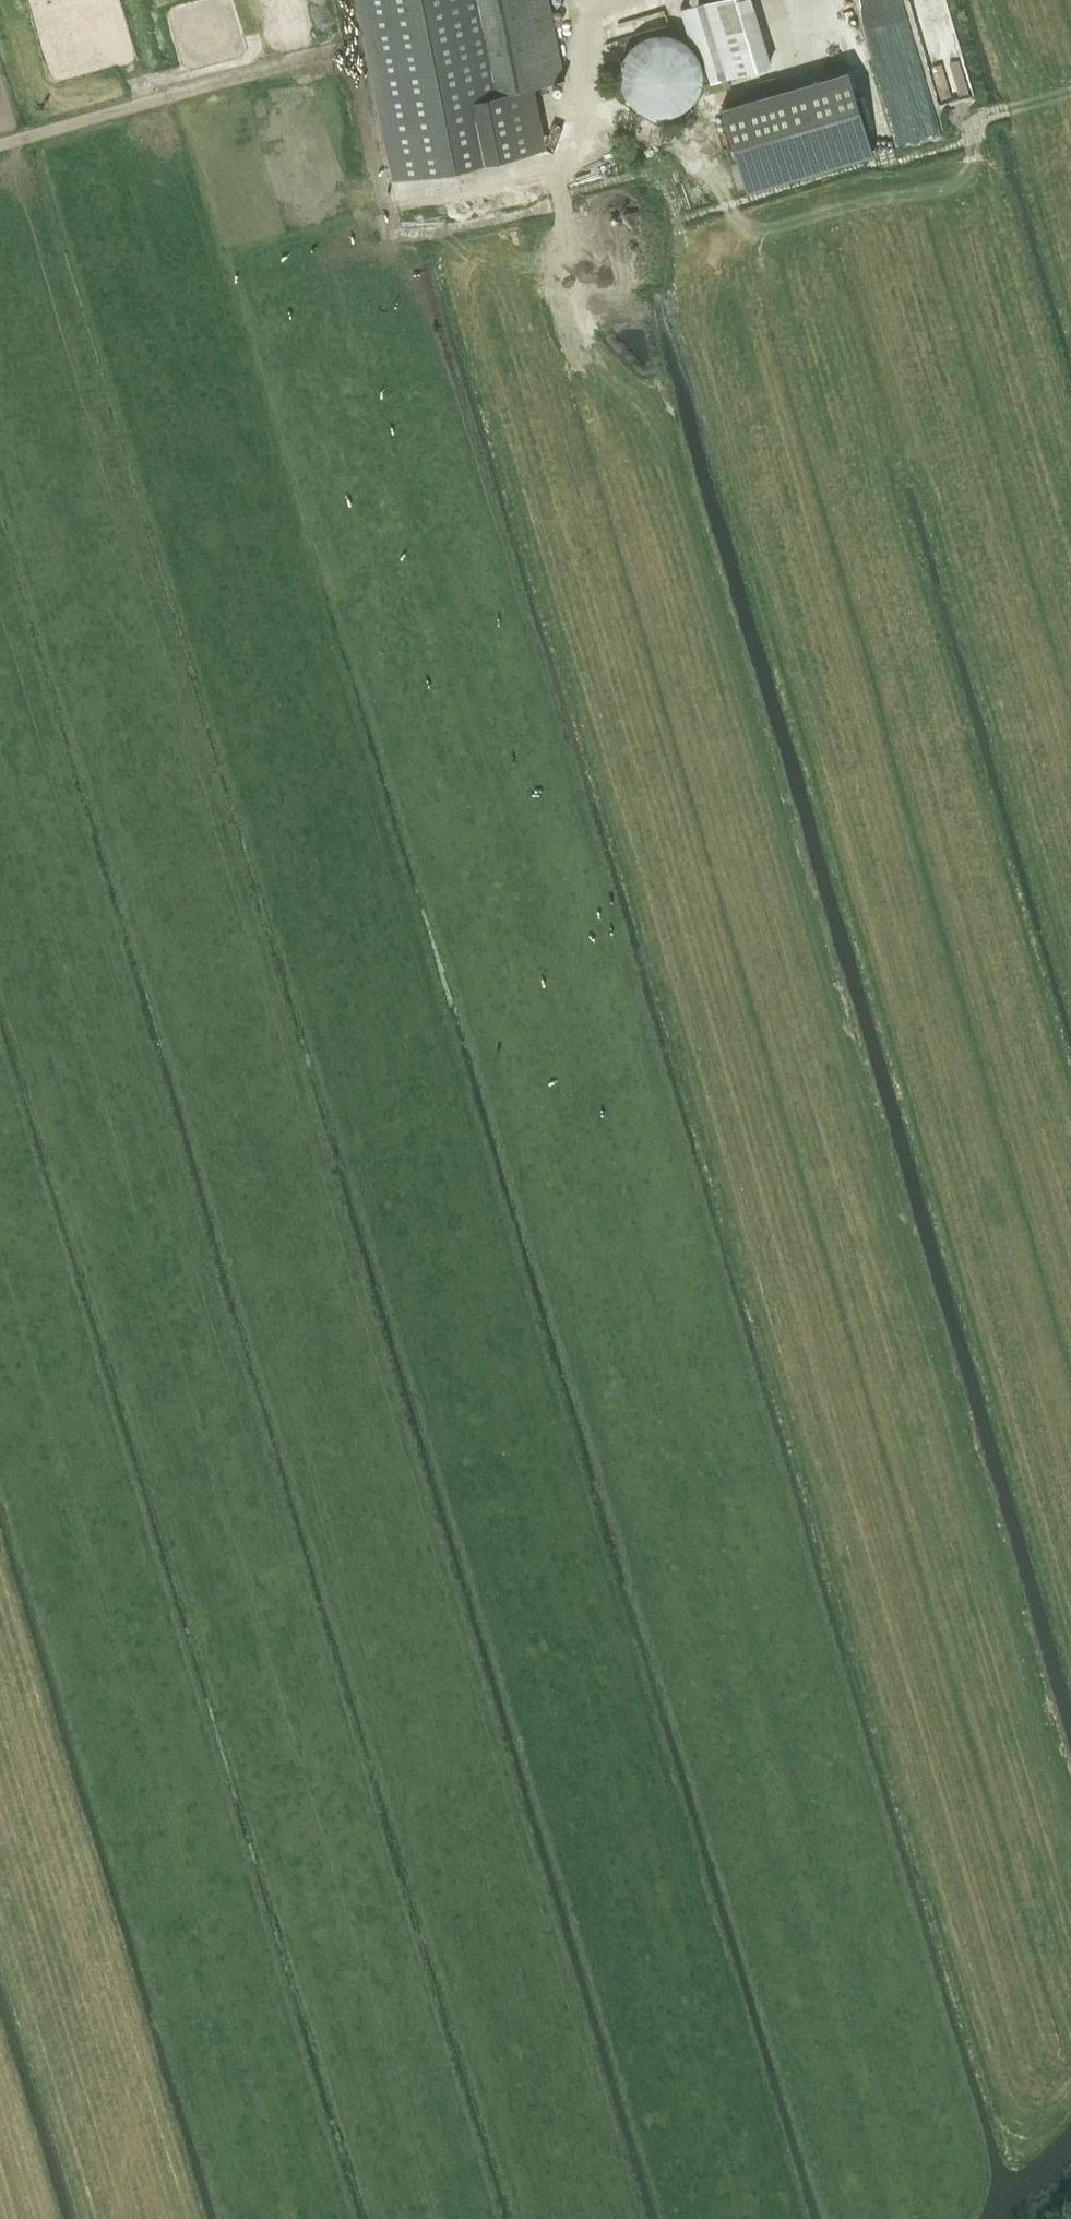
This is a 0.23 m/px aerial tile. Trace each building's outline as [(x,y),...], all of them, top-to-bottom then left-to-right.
[(392,175),(546,145),(534,81),(564,76),(549,0),(358,0),(392,175)] [(752,0),(704,0),(726,74),(770,61),(752,0)] [(847,66),(721,103),(746,187),(872,149),(847,66)]
